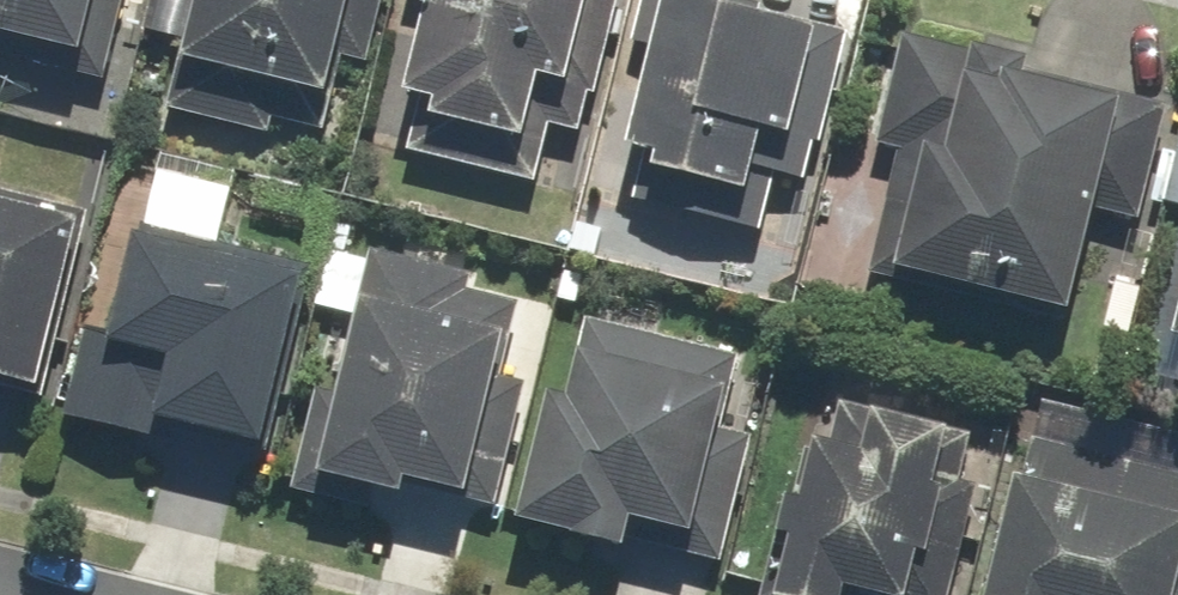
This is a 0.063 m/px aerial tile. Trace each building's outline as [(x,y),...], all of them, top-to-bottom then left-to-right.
[(75,62),(89,0),(0,0),(0,46),(75,62)] [(161,119),(317,149),(346,0),(184,0),(161,119)] [(392,104),(412,109),(400,160),(539,192),(584,0),(416,0),(392,104)] [(633,176),(626,205),(683,218),(690,189),(738,199),(750,145),(787,153),(812,40),(719,20),(724,0),(637,0),(626,49),(639,52),(613,172),(633,176)] [(1156,126),(1160,111),(1008,75),(1011,62),(899,36),(873,146),(893,151),(862,286),(1057,331),(1089,197),(1137,208),(1139,199),(1177,208),(1177,132),(1156,126)] [(153,179),(139,235),(129,232),(100,343),(83,339),(59,431),(172,460),(177,442),(254,462),(302,277),(212,254),(226,198),(153,179)] [(0,198),(0,388),(42,398),(86,219),(0,198)] [(470,284),(365,260),(332,406),(306,400),(284,497),(389,520),(394,495),(461,510),(496,357),(504,359),(516,308),(467,297),(470,284)] [(1169,345),(1177,347),(1177,305),(1169,345)] [(565,405),(538,399),(514,529),(564,539),(561,552),(616,563),(622,532),(690,544),(715,411),(728,413),(738,356),(580,326),(565,405)] [(836,413),(825,459),(802,453),(788,510),(779,507),(758,594),(900,594),(906,571),(919,574),(939,492),(929,490),(942,438),(836,413)] [(1029,441),(1015,437),(973,594),(1169,594),(1177,560),(1177,481),(1029,441)]
